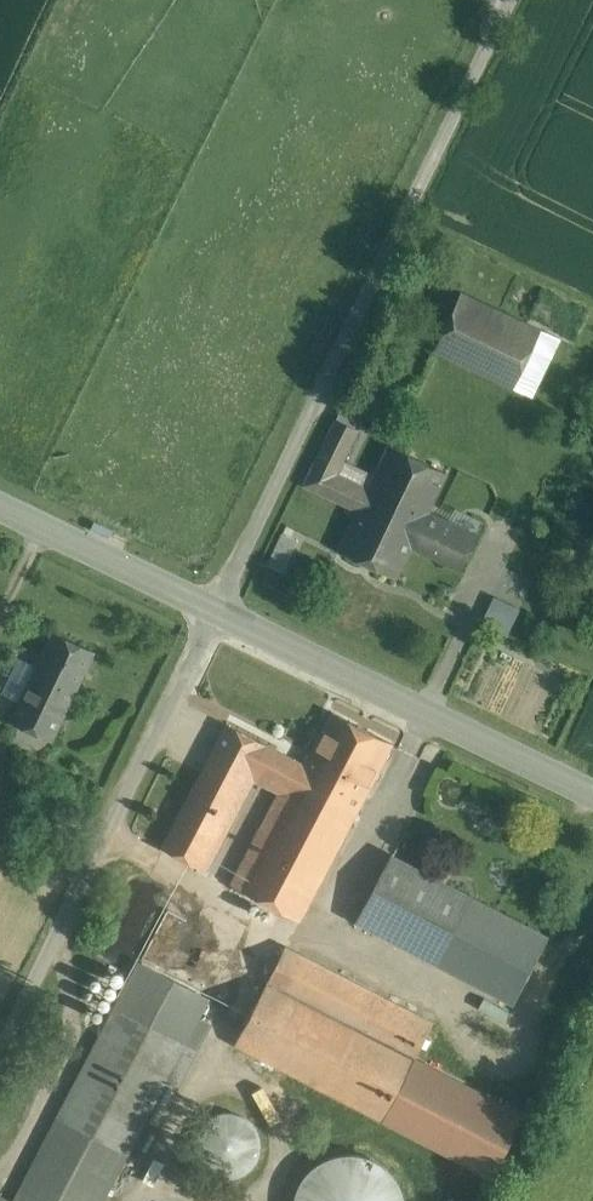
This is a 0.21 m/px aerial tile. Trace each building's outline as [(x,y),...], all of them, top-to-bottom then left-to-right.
[(559,337),(461,291),(434,349),(531,396),(559,337)] [(336,418),(358,429),(371,402),(349,391),(336,418)] [(336,418),(304,484),(358,510),(368,487),(337,473),(358,429),(336,418)] [(447,472),(389,444),(371,482),(429,510),(447,472)] [(429,510),(371,482),(368,487),(358,510),(339,549),(397,577),(412,546),(460,569),(476,533),(449,520),(429,510)] [(449,520),(476,533),(483,519),(456,506),(449,520)] [(268,563),(285,569),(298,536),(281,529),(268,563)] [(288,566),(313,577),(323,553),(299,542),(288,566)] [(19,701),(10,719),(53,739),(95,651),(52,631),(36,665),(19,701)] [(19,701),(36,665),(21,658),(4,694),(19,701)] [(392,743),(332,711),(304,763),(296,759),(287,775),(356,811),(392,743)] [(296,759),(227,723),(213,749),(282,785),(287,775),(296,759)] [(282,785),(213,749),(162,846),(207,870),(254,779),(278,792),(282,785)] [(356,811),(287,775),(282,785),(278,792),(231,882),(300,919),(356,811)] [(471,896),(392,855),(358,920),(437,961),(471,896)] [(546,935),(471,896),(437,961),(512,1000),(546,935)] [(433,1021),(285,945),(235,1043),(382,1118),(415,1056),(433,1021)] [(14,1200),(101,1200),(164,1080),(176,1086),(196,1050),(184,1044),(208,999),(139,963),(14,1200)] [(523,1113),(415,1056),(382,1118),(490,1175),(523,1113)] [(219,1119),(239,1170),(266,1160),(246,1108),(219,1119)] [(335,1155),(315,1164),(301,1181),(294,1200),(403,1200),(403,1194),(393,1175),(377,1161),(357,1154),(335,1155)]
